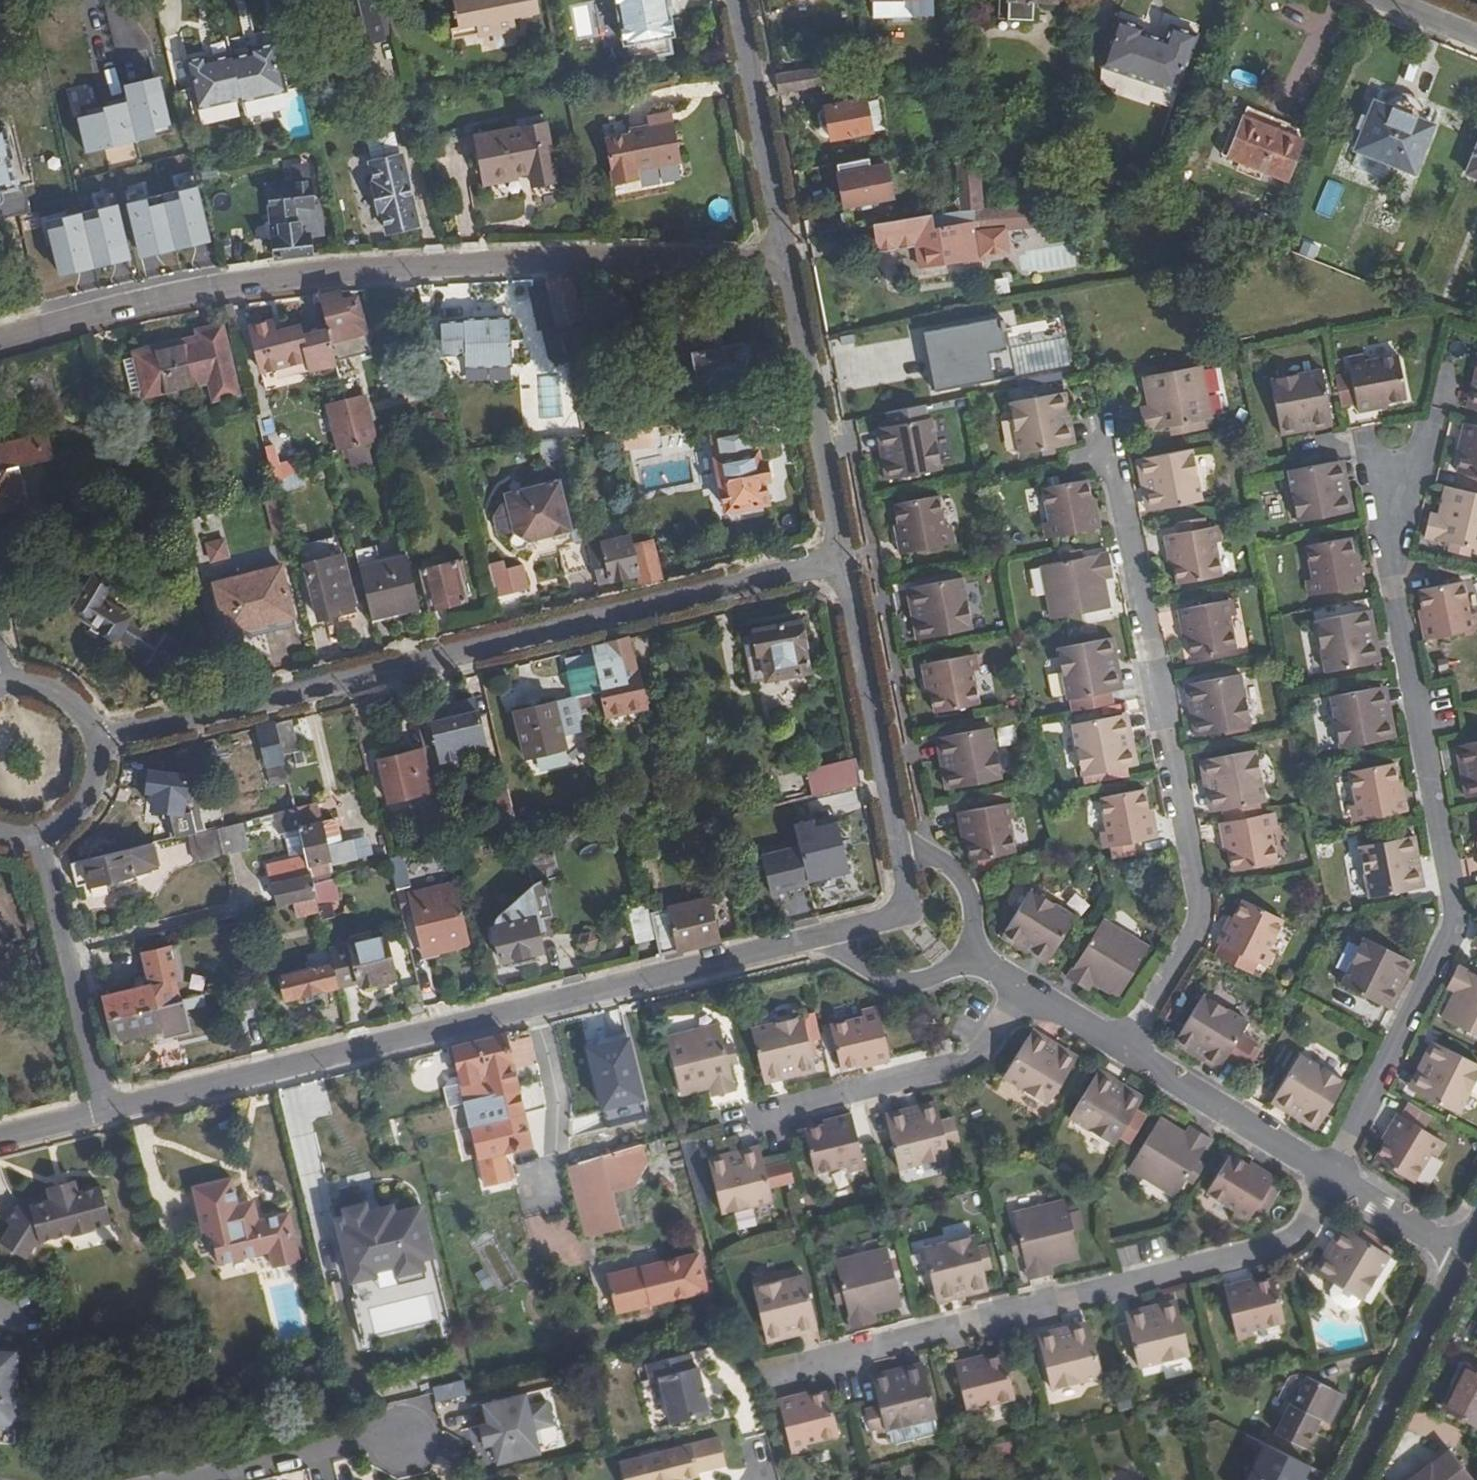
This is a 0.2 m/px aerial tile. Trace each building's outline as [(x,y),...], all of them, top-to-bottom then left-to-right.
[(376,0),(338,0),(348,48),(386,39),(376,0)] [(389,0),(376,0),(386,39),(398,36),(389,0)] [(458,28),(478,24),(480,35),(515,27),(514,19),(540,14),(537,0),(453,0),(455,8),(453,9),(454,17),(456,17),(458,28)] [(630,43),(635,43),(638,59),(677,52),(674,36),(678,34),(675,14),(679,13),(677,0),(622,0),(630,43)] [(915,12),(915,0),(879,0),(880,13),(915,12)] [(915,12),(935,12),(934,0),(915,0),(915,12)] [(1039,0),(1003,0),(1002,17),(1039,19),(1039,0)] [(1110,61),(1183,87),(1203,31),(1178,22),(1173,36),(1150,30),(1151,23),(1125,14),(1110,61)] [(478,24),(458,28),(450,30),(453,50),(482,44),(480,35),(478,24)] [(238,70),(246,108),(290,99),(280,51),(262,55),(264,61),(253,63),(237,66),(238,70)] [(836,68),(780,76),(783,92),(829,85),(839,83),(836,68)] [(246,112),(246,108),(238,70),(212,75),(211,71),(202,73),(212,120),(246,112)] [(203,121),(212,120),(202,73),(193,74),(203,121)] [(168,133),(158,76),(122,82),(131,139),(168,133)] [(867,101),(864,80),(839,83),(829,85),(832,108),(828,108),(823,113),(824,126),(834,130),(836,140),(874,134),(870,101),(867,101)] [(1432,115),(1430,106),(1428,103),(1422,96),(1418,95),(1414,93),(1410,93),(1404,93),(1399,95),(1393,100),(1390,106),(1429,122),(1432,115)] [(1390,106),(1379,102),(1360,149),(1364,151),(1400,165),(1421,174),(1439,126),(1429,122),(1390,106)] [(1249,107),(1245,117),(1306,141),(1310,131),(1249,107)] [(646,115),(647,127),(673,122),(671,111),(646,115)] [(31,184),(25,159),(21,160),(10,113),(0,115),(0,192),(31,184)] [(1306,141),(1245,117),(1239,114),(1224,154),(1291,180),(1306,141)] [(514,120),(516,129),(546,124),(544,115),(514,120)] [(673,122),(647,127),(630,130),(630,134),(608,138),(616,182),(638,178),(637,169),(680,161),(673,122)] [(546,124),(516,129),(474,135),(482,182),(528,174),(530,184),(556,179),(546,124)] [(89,131),(70,132),(72,164),(91,163),(89,131)] [(397,132),(369,138),(374,161),(402,155),(397,132)] [(960,144),(960,135),(942,138),(943,147),(960,144)] [(1400,165),(1364,151),(1358,166),(1395,181),(1400,165)] [(889,165),(890,156),(888,152),(840,161),(847,205),(896,197),(890,165),(889,165)] [(402,155),(374,161),(378,181),(374,183),(381,213),(386,212),(391,232),(421,226),(404,154),(402,155)] [(309,181),(308,162),(290,164),(291,184),(309,181)] [(1001,207),(1033,203),(1031,188),(986,191),(983,165),(962,166),(965,211),(983,209),(1001,207)] [(278,259),(314,254),(312,235),(326,233),(323,207),(315,209),(311,180),(309,181),(291,184),(269,188),(274,227),(281,227),(283,238),(276,240),(278,259)] [(195,182),(36,217),(51,282),(209,247),(195,182)] [(1053,223),(1050,201),(1040,203),(1042,224),(1053,223)] [(1042,224),(1040,203),(1033,203),(1001,207),(1003,227),(1013,226),(1042,224)] [(1001,207),(983,209),(986,229),(1003,227),(1001,207)] [(1016,245),(1013,226),(1003,227),(986,229),(983,209),(965,211),(877,224),(882,247),(907,243),(912,275),(917,279),(954,273),(952,261),(967,259),(969,253),(989,250),(992,256),(1011,253),(1016,245)] [(969,253),(967,259),(992,256),(989,250),(969,253)] [(572,279),(551,279),(553,286),(565,332),(583,328),(572,279)] [(539,289),(551,340),(566,338),(565,332),(553,286),(539,289)] [(337,294),(315,296),(325,331),(335,364),(372,353),(364,320),(359,320),(352,302),(341,305),(337,294)] [(513,318),(470,320),(470,322),(449,323),(450,352),(469,351),(470,364),(516,362),(513,318)] [(928,333),(941,403),(972,397),(1017,388),(1002,318),(928,333)] [(335,364),(325,331),(300,338),(297,327),(273,333),(270,323),(246,330),(259,373),(305,360),(308,372),(335,364)] [(137,362),(147,399),(148,401),(208,386),(213,402),(235,396),(217,331),(195,336),(196,344),(136,358),(137,362)] [(722,333),(694,338),(697,352),(704,388),(750,379),(744,344),(725,347),(722,333)] [(555,365),(572,362),(566,338),(551,340),(549,340),(555,365)] [(1361,410),(1375,407),(1374,402),(1407,396),(1399,351),(1366,358),(1351,362),(1353,371),(1337,374),(1344,404),(1359,401),(1361,410)] [(1349,355),(1351,362),(1366,358),(1364,352),(1349,355)] [(130,403),(147,399),(137,362),(121,366),(130,403)] [(1147,428),(1175,423),(1193,419),(1214,415),(1204,362),(1144,375),(1151,404),(1144,406),(1147,428)] [(1284,432),(1300,429),(1299,421),(1334,414),(1323,367),(1273,377),(1284,432)] [(767,403),(775,403),(780,396),(777,387),(767,387),(763,394),(767,403)] [(1023,452),(1069,443),(1064,410),(1073,409),(1070,390),(1014,400),(1023,452)] [(363,395),(346,400),(359,444),(367,443),(377,440),(363,395)] [(359,444),(346,400),(329,406),(342,448),(348,447),(359,444)] [(1064,410),(1069,443),(1079,441),(1073,409),(1064,410)] [(1299,421),(1300,429),(1335,422),(1334,414),(1299,421)] [(1216,426),(1214,415),(1193,419),(1195,429),(1216,426)] [(936,416),(887,426),(894,459),(886,461),(889,478),(945,468),(936,416)] [(1193,419),(1175,423),(1177,432),(1195,429),(1193,419)] [(1470,419),(1466,435),(1469,437),(1460,469),(1476,473),(1476,421),(1470,419)] [(715,434),(721,460),(742,455),(745,466),(763,463),(754,425),(715,434)] [(650,426),(607,432),(611,449),(652,444),(650,426)] [(894,459),(887,426),(880,427),(886,461),(894,459)] [(24,468),(25,467),(59,459),(53,433),(0,447),(0,474),(24,468)] [(549,462),(567,459),(563,437),(545,441),(549,462)] [(359,444),(348,447),(352,463),(370,459),(367,443),(359,444)] [(1150,473),(1156,506),(1204,496),(1195,445),(1140,455),(1143,474),(1150,473)] [(742,455),(721,460),(732,509),(770,500),(766,480),(771,475),(768,466),(763,463),(745,466),(742,455)] [(1353,492),(1345,457),(1338,459),(1346,493),(1353,492)] [(27,474),(63,465),(62,458),(59,459),(25,467),(27,474)] [(279,464),(282,478),(299,470),(296,459),(279,464)] [(1338,459),(1289,468),(1300,520),(1356,509),(1353,492),(1346,493),(1338,459)] [(24,468),(0,474),(0,512),(20,507),(30,505),(32,504),(24,468)] [(305,483),(299,470),(282,478),(276,482),(274,483),(279,495),(305,483)] [(1150,508),(1156,506),(1150,473),(1143,474),(1150,508)] [(569,571),(595,565),(585,524),(578,493),(565,496),(561,481),(559,474),(540,479),(536,483),(530,485),(526,482),(506,488),(508,497),(503,499),(495,512),(500,526),(514,536),(514,540),(521,546),(526,544),(530,536),(538,535),(541,529),(548,528),(559,536),(564,535),(569,527),(572,526),(576,543),(563,546),(569,571)] [(1052,518),(1055,533),(1102,525),(1100,510),(1096,510),(1090,477),(1046,485),(1052,518)] [(578,493),(574,478),(561,481),(565,496),(578,493)] [(1450,485),(1442,512),(1435,511),(1429,534),(1456,541),(1474,545),(1476,546),(1476,491),(1450,485)] [(902,549),(950,540),(947,525),(942,493),(898,500),(904,533),(899,534),(902,549)] [(31,511),(30,505),(20,507),(22,513),(31,511)] [(1205,516),(1181,521),(1182,531),(1207,526),(1205,516)] [(1045,519),(1048,535),(1055,533),(1052,518),(1045,519)] [(630,574),(633,584),(644,582),(634,542),(632,534),(605,540),(600,520),(585,524),(595,565),(599,581),(630,574)] [(1213,524),(1217,541),(1223,539),(1220,523),(1213,524)] [(947,525),(950,540),(957,539),(955,524),(947,525)] [(1207,526),(1182,531),(1167,534),(1169,549),(1174,549),(1180,582),(1224,574),(1217,541),(1213,524),(1207,526)] [(1315,576),(1318,592),(1365,582),(1363,567),(1358,567),(1351,534),(1308,543),(1315,576)] [(206,542),(210,562),(230,557),(225,537),(206,542)] [(634,542),(644,582),(663,577),(653,538),(634,542)] [(1472,554),(1474,545),(1456,541),(1454,550),(1472,554)] [(1063,551),(1066,559),(1085,555),(1083,547),(1063,551)] [(1085,555),(1066,559),(1045,564),(1055,616),(1111,605),(1106,576),(1113,575),(1109,550),(1085,555)] [(316,617),(354,608),(341,554),(304,564),(316,617)] [(363,568),(375,617),(424,605),(412,557),(363,568)] [(468,598),(459,559),(423,567),(433,606),(468,598)] [(523,560),(489,564),(492,595),(527,590),(523,560)] [(107,595),(117,578),(102,568),(79,602),(94,611),(89,618),(120,637),(123,634),(133,641),(132,644),(154,658),(173,629),(151,615),(145,623),(133,616),(134,612),(107,595)] [(291,615),(281,568),(215,583),(225,631),(291,615)] [(923,617),(914,618),(918,636),(973,626),(964,575),(916,583),(923,617)] [(1310,594),(1318,592),(1315,576),(1307,578),(1310,594)] [(908,584),(914,618),(923,617),(916,583),(908,584)] [(1474,617),(1468,585),(1425,593),(1431,626),(1427,626),(1430,643),(1476,634),(1476,631),(1474,617)] [(1229,599),(1232,615),(1239,614),(1236,598),(1229,599)] [(1238,646),(1232,615),(1229,599),(1182,609),(1185,623),(1188,623),(1195,655),(1238,646)] [(1358,602),(1360,610),(1369,608),(1367,600),(1358,602)] [(1328,670),(1376,661),(1369,628),(1376,626),(1372,607),(1369,608),(1360,610),(1317,618),(1328,670)] [(810,667),(801,619),(764,625),(761,629),(746,632),(754,677),(810,667)] [(1369,628),(1376,661),(1383,659),(1376,626),(1369,628)] [(630,635),(593,644),(594,651),(597,664),(602,688),(607,712),(645,704),(630,635)] [(1071,696),(1117,688),(1110,655),(1118,654),(1115,635),(1061,645),(1071,696)] [(979,650),(971,651),(974,666),(981,665),(979,650)] [(597,664),(594,651),(568,658),(570,670),(597,664)] [(974,666),(971,651),(922,660),(925,675),(929,674),(936,708),(980,700),(974,666)] [(1110,655),(1117,688),(1124,687),(1118,654),(1110,655)] [(597,664),(570,670),(576,695),(579,694),(602,688),(597,664)] [(1243,672),(1197,681),(1204,715),(1195,717),(1198,734),(1253,723),(1243,672)] [(1459,676),(1461,695),(1476,694),(1476,674),(1459,676)] [(1204,715),(1197,681),(1189,682),(1195,717),(1204,715)] [(1387,683),(1380,685),(1388,721),(1395,719),(1387,683)] [(690,684),(680,685),(683,701),(692,700),(690,684)] [(1388,721),(1380,685),(1331,695),(1342,745),(1398,735),(1395,719),(1388,721)] [(565,734),(587,728),(579,694),(576,695),(517,709),(527,755),(567,746),(565,734)] [(444,759),(470,753),(490,749),(477,697),(432,709),(444,759)] [(1129,713),(1121,714),(1127,747),(1135,746),(1129,713)] [(1127,747),(1121,714),(1074,722),(1084,773),(1138,763),(1135,746),(1127,747)] [(292,717),(274,721),(282,754),(299,750),(292,717)] [(258,725),(267,764),(284,761),(282,754),(274,721),(258,725)] [(992,724),(945,734),(951,767),(945,768),(948,787),(1002,776),(992,724)] [(258,725),(245,728),(255,767),(267,764),(258,725)] [(951,767),(945,734),(938,735),(945,768),(951,767)] [(1468,745),(1473,780),(1466,781),(1470,799),(1476,797),(1476,744),(1468,745)] [(1473,780),(1468,745),(1460,747),(1466,781),(1473,780)] [(311,756),(308,747),(291,752),(294,761),(311,756)] [(1214,774),(1221,807),(1267,798),(1257,747),(1202,758),(1206,775),(1214,774)] [(450,841),(428,749),(378,760),(388,801),(414,795),(427,847),(450,841)] [(472,761),(470,753),(444,759),(446,768),(472,761)] [(865,780),(860,754),(809,766),(815,792),(821,791),(865,780)] [(284,761),(267,764),(270,776),(234,785),(242,820),(264,815),(295,807),(284,761)] [(1360,803),(1363,818),(1410,810),(1407,794),(1405,794),(1398,761),(1353,770),(1360,803)] [(187,776),(150,770),(145,791),(152,793),(150,808),(180,813),(187,776)] [(1213,809),(1221,807),(1214,774),(1206,775),(1213,809)] [(520,824),(516,806),(511,780),(495,783),(501,812),(487,816),(491,831),(520,824)] [(1112,844),(1134,839),(1159,835),(1156,820),(1152,820),(1146,788),(1103,795),(1109,828),(1112,844)] [(559,814),(553,790),(531,796),(532,802),(516,806),(520,824),(548,817),(559,814)] [(1015,799),(1007,800),(1010,815),(1017,813),(1015,799)] [(1010,815),(1007,800),(960,809),(963,825),(966,824),(974,857),(1017,848),(1010,815)] [(1356,819),(1363,818),(1360,803),(1353,804),(1356,819)] [(295,807),(300,829),(307,855),(311,875),(357,864),(352,844),(346,845),(331,849),(326,825),(325,820),(321,821),(317,804),(295,807)] [(295,807),(264,815),(266,821),(276,819),(280,833),(283,833),(300,829),(295,807)] [(1270,812),(1273,829),(1280,827),(1277,811),(1270,812)] [(1270,812),(1222,821),(1224,837),(1230,837),(1236,869),(1280,861),(1273,829),(1270,812)] [(520,824),(523,839),(552,832),(548,817),(520,824)] [(795,823),(800,845),(809,880),(850,871),(839,823),(815,828),(813,819),(795,823)] [(219,826),(224,853),(248,847),(242,820),(219,826)] [(340,821),(326,825),(331,849),(346,845),(340,821)] [(219,826),(188,833),(194,859),(200,857),(201,859),(224,853),(219,826)] [(1105,846),(1112,844),(1109,828),(1102,830),(1105,846)] [(283,833),(290,859),(307,855),(300,829),(283,833)] [(1373,896),(1419,887),(1413,854),(1421,853),(1418,833),(1363,844),(1373,896)] [(351,838),(352,844),(357,864),(372,861),(365,835),(351,838)] [(1136,853),(1134,839),(1112,844),(1115,857),(1136,853)] [(158,865),(153,842),(72,863),(77,885),(90,882),(91,884),(135,873),(135,870),(158,865)] [(800,845),(763,854),(772,894),(811,885),(809,880),(800,845)] [(408,851),(390,856),(391,862),(403,912),(417,908),(413,892),(414,891),(413,883),(416,882),(408,851)] [(1413,854),(1419,887),(1428,886),(1421,853),(1413,854)] [(268,864),(278,905),(295,901),(316,896),(313,882),(311,875),(307,855),(290,859),(268,864)] [(335,898),(343,896),(338,876),(313,882),(316,896),(318,902),(335,898)] [(555,911),(547,877),(541,879),(499,913),(494,925),(492,926),(501,957),(510,955),(511,962),(535,956),(535,949),(541,947),(534,915),(542,913),(555,911)] [(459,881),(414,891),(413,892),(417,908),(427,951),(472,941),(459,881)] [(1004,935),(1019,944),(1024,936),(1053,955),(1078,914),(1034,886),(1004,935)] [(658,931),(662,950),(718,936),(711,908),(720,907),(719,900),(710,902),(708,895),(652,908),(658,931)] [(316,896),(295,901),(300,915),(320,910),(318,902),(316,896)] [(639,935),(658,931),(652,908),(650,897),(631,901),(639,935)] [(339,913),(335,898),(318,902),(320,910),(322,917),(335,914),(339,913)] [(1221,942),(1264,963),(1270,949),(1285,918),(1247,899),(1230,929),(1228,928),(1221,942)] [(1106,917),(1094,936),(1083,952),(1069,975),(1087,987),(1093,979),(1119,995),(1149,945),(1106,917)] [(1083,952),(1094,936),(1086,932),(1076,948),(1083,952)] [(351,943),(329,948),(333,962),(338,983),(360,978),(361,981),(395,973),(385,933),(351,941),(351,943)] [(1024,936),(1019,944),(1048,962),(1053,955),(1024,936)] [(1344,982),(1386,1004),(1402,975),(1409,977),(1418,961),(1368,936),(1344,982)] [(151,982),(103,994),(108,1017),(158,1005),(176,1000),(171,978),(178,976),(170,943),(143,950),(151,982)] [(1270,949),(1264,963),(1269,966),(1277,953),(1270,949)] [(338,983),(333,962),(284,974),(289,999),(339,986),(338,983)] [(1459,964),(1449,985),(1457,990),(1444,1016),(1476,1032),(1476,973),(1459,964)] [(1402,975),(1386,1004),(1393,1007),(1409,977),(1402,975)] [(194,1007),(214,1001),(211,992),(191,997),(194,1007)] [(1175,1041),(1190,1050),(1195,1042),(1224,1061),(1249,1021),(1205,993),(1175,1041)] [(194,1007),(191,997),(176,1000),(158,1005),(162,1023),(180,1034),(185,1033),(197,1017),(194,1007)] [(860,1012),(876,1008),(874,1002),(858,1006),(860,1012)] [(158,1005),(108,1017),(113,1039),(163,1026),(162,1023),(158,1005)] [(887,1057),(876,1008),(860,1012),(827,1021),(838,1064),(871,1055),(871,1061),(887,1057)] [(793,1062),(796,1071),(812,1066),(799,1014),(748,1026),(760,1071),(793,1062)] [(725,1061),(720,1044),(715,1022),(663,1035),(678,1092),(707,1086),(710,1093),(731,1087),(725,1061)] [(1029,1024),(1025,1031),(1053,1049),(1058,1043),(1029,1024)] [(287,1025),(273,1029),(277,1043),(291,1039),(287,1025)] [(530,1143),(504,1030),(452,1043),(459,1072),(465,1098),(479,1155),(530,1143)] [(1053,1049),(1025,1031),(999,1073),(1043,1099),(1073,1052),(1058,1043),(1053,1049)] [(625,1034),(585,1044),(601,1104),(641,1093),(625,1034)] [(932,1051),(948,1046),(946,1034),(929,1038),(932,1051)] [(1418,1090),(1460,1111),(1476,1080),(1476,1062),(1434,1040),(1426,1056),(1433,1060),(1418,1090)] [(729,1042),(720,1044),(725,1061),(733,1059),(729,1042)] [(1195,1042),(1190,1050),(1220,1068),(1224,1061),(1195,1042)] [(1309,1112),(1305,1119),(1320,1128),(1348,1081),(1303,1054),(1279,1094),(1309,1112)] [(1411,1086),(1418,1090),(1433,1060),(1426,1056),(1411,1086)] [(762,1079),(796,1071),(793,1062),(760,1071),(762,1079)] [(1095,1065),(1090,1073),(1119,1090),(1123,1083),(1095,1065)] [(447,1102),(465,1098),(459,1072),(450,1074),(443,1084),(447,1102)] [(1119,1090),(1090,1073),(1066,1113),(1110,1140),(1138,1093),(1123,1083),(1119,1090)] [(1275,1100),(1305,1119),(1309,1112),(1279,1094),(1275,1100)] [(934,1098),(917,1102),(919,1109),(886,1118),(898,1163),(947,1151),(945,1140),(939,1117),(934,1098)] [(1402,1112),(1421,1123),(1429,1109),(1409,1099),(1402,1112)] [(919,1109),(917,1102),(884,1110),(886,1118),(919,1109)] [(813,1169),(847,1161),(863,1157),(850,1110),(836,1113),(835,1118),(802,1126),(813,1169)] [(1390,1125),(1394,1127),(1378,1154),(1416,1178),(1433,1151),(1442,1135),(1421,1123),(1402,1112),(1399,1110),(1390,1125)] [(1169,1191),(1180,1174),(1191,1156),(1206,1134),(1186,1121),(1182,1128),(1154,1113),(1124,1165),(1169,1191)] [(952,1114),(939,1117),(945,1140),(958,1137),(952,1114)] [(636,1125),(572,1144),(577,1160),(567,1163),(586,1234),(622,1224),(612,1185),(634,1180),(643,1154),(636,1125)] [(1448,1139),(1442,1135),(1433,1151),(1439,1154),(1448,1139)] [(757,1142),(725,1150),(727,1157),(759,1149),(757,1142)] [(727,1157),(725,1150),(707,1155),(722,1209),(772,1196),(759,1149),(727,1157)] [(1204,1188),(1233,1206),(1246,1214),(1272,1173),(1258,1165),(1256,1168),(1227,1151),(1204,1188)] [(1191,1156),(1180,1174),(1188,1179),(1200,1162),(1191,1156)] [(863,1157),(847,1161),(849,1168),(865,1163),(863,1157)] [(257,1217),(255,1209),(237,1212),(234,1202),(230,1203),(227,1192),(231,1190),(227,1174),(189,1184),(200,1228),(208,1226),(218,1260),(269,1247),(273,1263),(300,1257),(287,1209),(257,1217)] [(14,1222),(5,1240),(27,1251),(37,1231),(41,1233),(72,1225),(73,1228),(94,1223),(93,1220),(91,1213),(107,1209),(101,1182),(76,1189),(73,1176),(45,1183),(46,1190),(19,1196),(7,1217),(10,1220),(14,1222)] [(1015,1229),(1020,1248),(1027,1274),(1049,1268),(1047,1260),(1074,1253),(1061,1195),(1009,1209),(1015,1229)] [(237,1212),(255,1209),(252,1198),(234,1202),(237,1212)] [(347,1228),(337,1230),(350,1280),(375,1274),(374,1269),(393,1264),(397,1283),(425,1276),(420,1257),(432,1254),(419,1204),(393,1211),(391,1203),(376,1207),(377,1215),(368,1217),(366,1209),(343,1215),(345,1221),(347,1228)] [(1246,1214),(1233,1206),(1229,1212),(1242,1220),(1246,1214)] [(376,1207),(366,1209),(368,1217),(377,1215),(376,1207)] [(91,1213),(93,1220),(109,1217),(107,1209),(91,1213)] [(0,1238),(5,1240),(14,1222),(10,1220),(0,1238)] [(347,1228),(345,1221),(335,1223),(337,1230),(347,1228)] [(1333,1258),(1350,1229),(1342,1224),(1324,1254),(1333,1258)] [(1010,1250),(1020,1248),(1015,1229),(1005,1232),(1010,1250)] [(1391,1253),(1350,1229),(1333,1258),(1324,1254),(1315,1269),(1336,1282),(1361,1297),(1364,1299),(1391,1253)] [(923,1243),(934,1289),(967,1281),(969,1289),(986,1285),(982,1266),(976,1243),(973,1230),(923,1243)] [(1168,1257),(1165,1238),(1122,1244),(1125,1263),(1168,1257)] [(983,1241),(976,1243),(982,1266),(988,1264),(983,1241)] [(840,1278),(845,1298),(851,1323),(874,1317),(872,1309),(902,1301),(888,1244),(834,1258),(840,1278)] [(697,1251),(607,1273),(615,1309),(639,1303),(640,1310),(651,1307),(649,1301),(706,1286),(697,1251)] [(1078,1269),(1092,1266),(1090,1257),(1076,1260),(1078,1269)] [(767,1337),(784,1333),(783,1326),(815,1317),(804,1271),(754,1283),(767,1337)] [(1237,1329),(1253,1325),(1286,1317),(1273,1274),(1242,1283),(1241,1278),(1225,1282),(1237,1329)] [(837,1299),(845,1298),(840,1278),(832,1280),(837,1299)] [(967,1281),(934,1289),(936,1298),(969,1289),(967,1281)] [(1360,1303),(1361,1297),(1336,1282),(1332,1289),(1331,1296),(1334,1301),(1339,1306),(1344,1308),(1350,1307),(1360,1303)] [(1177,1295),(1158,1300),(1160,1309),(1128,1317),(1140,1362),(1191,1349),(1177,1295)] [(1160,1309),(1158,1300),(1126,1309),(1128,1317),(1160,1309)] [(783,1326),(784,1333),(817,1325),(815,1317),(783,1326)] [(1090,1317),(1056,1325),(1057,1334),(1092,1325),(1090,1317)] [(1057,1334),(1056,1325),(1038,1330),(1053,1383),(1102,1370),(1092,1325),(1057,1334)] [(1255,1332),(1253,1325),(1237,1329),(1240,1336),(1255,1332)] [(0,1343),(0,1439),(19,1439),(21,1344),(0,1343)] [(675,1421),(712,1411),(700,1363),(692,1364),(690,1350),(646,1360),(650,1375),(662,1373),(675,1421)] [(968,1404),(983,1400),(1016,1392),(1005,1350),(972,1358),(971,1354),(956,1357),(968,1404)] [(925,1358),(891,1367),(894,1375),(927,1367),(925,1358)] [(1476,1424),(1476,1368),(1469,1364),(1447,1408),(1476,1424)] [(894,1375),(891,1367),(875,1371),(883,1402),(870,1405),(875,1426),(889,1422),(890,1424),(939,1412),(927,1367),(894,1375)] [(1319,1409),(1330,1386),(1311,1375),(1298,1400),(1295,1398),(1280,1426),(1309,1442),(1325,1412),(1319,1409)] [(468,1392),(464,1378),(433,1385),(437,1400),(468,1392)] [(1337,1389),(1330,1386),(1319,1409),(1325,1412),(1337,1389)] [(782,1395),(795,1443),(810,1439),(843,1431),(832,1388),(799,1395),(797,1392),(782,1395)] [(498,1459),(539,1448),(535,1425),(552,1421),(547,1399),(528,1403),(526,1391),(483,1401),(489,1420),(481,1421),(485,1442),(495,1441),(498,1459)] [(985,1407),(983,1400),(968,1404),(971,1410),(985,1407)] [(1216,1433),(1214,1426),(1204,1428),(1206,1436),(1216,1433)] [(696,1474),(701,1466),(728,1459),(722,1434),(621,1459),(627,1479),(698,1479),(696,1474)] [(810,1439),(795,1443),(797,1448),(811,1444),(810,1439)] [(1268,1440),(1246,1479),(1294,1479),(1306,1459),(1268,1440)] [(1438,1461),(1450,1477),(1446,1479),(1474,1479),(1450,1451),(1438,1461)] [(1311,1462),(1306,1459),(1294,1479),(1302,1479),(1311,1462)] [(1438,1461),(1416,1479),(1446,1479),(1450,1477),(1438,1461)]
